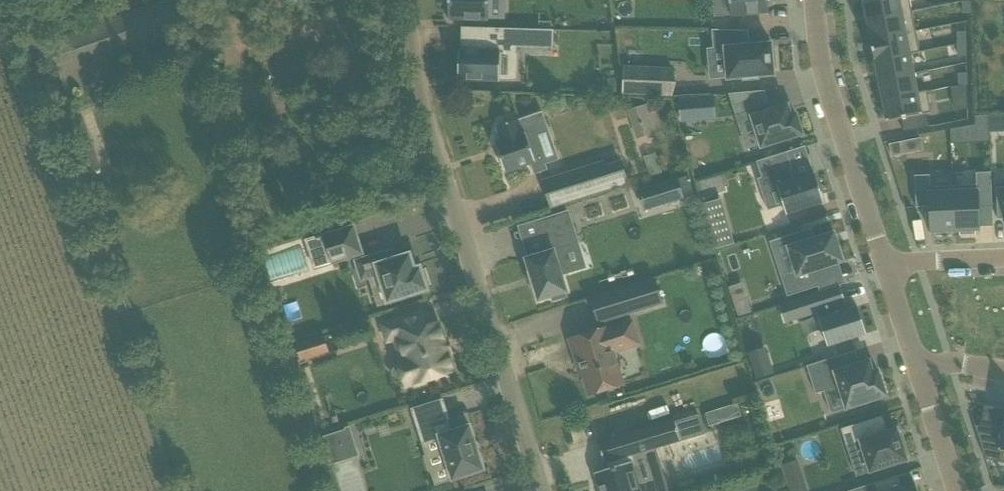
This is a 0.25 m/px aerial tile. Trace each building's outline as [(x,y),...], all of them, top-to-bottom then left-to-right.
[(449,20),(489,21),(489,20),(489,0),(449,0),(449,20)] [(714,17),(770,12),(769,0),(712,0),(714,17)] [(867,20),(912,12),(910,0),(863,0),(867,20)] [(971,13),(971,1),(963,2),(963,14),(971,13)] [(912,12),(867,20),(871,40),(916,32),(912,12)] [(482,28),(482,51),(460,50),(459,81),(500,82),(501,55),(517,55),(518,48),(554,49),(555,30),(482,28)] [(749,31),(712,30),(714,50),(725,49),(728,80),(745,78),(745,80),(748,80),(747,78),(755,77),(755,79),(758,79),(758,77),(775,76),(774,69),(777,69),(776,50),(772,50),(772,44),(750,46),(749,31)] [(916,32),(871,40),(875,60),(911,53),(911,55),(920,53),(916,32)] [(958,44),(966,44),(966,32),(958,32),(958,44)] [(967,56),(966,44),(958,44),(959,56),(967,56)] [(911,53),(875,60),(878,80),(915,73),(911,55),(911,53)] [(625,68),(624,94),(672,96),(673,70),(625,68)] [(915,73),(878,80),(882,101),(918,94),(918,93),(915,73)] [(959,73),(960,85),(968,85),(967,73),(959,73)] [(764,91),(728,94),(736,117),(751,112),(761,145),(762,148),(803,135),(796,115),(791,116),(788,105),(770,111),(764,91)] [(918,94),(882,101),(886,122),(922,115),(932,113),(928,91),(918,93),(918,94)] [(700,121),(698,97),(678,99),(680,123),(700,121)] [(647,106),(628,111),(637,140),(655,134),(654,129),(664,126),(659,110),(649,113),(647,106)] [(101,167),(81,112),(60,119),(80,175),(101,167)] [(548,128),(542,112),(497,128),(502,142),(495,145),(505,173),(530,164),(534,175),(548,170),(535,132),(548,128)] [(989,116),(974,116),(974,125),(975,133),(989,133),(989,118),(989,116)] [(989,118),(989,133),(1003,132),(1003,118),(989,118)] [(902,142),(889,144),(891,157),(904,155),(902,142)] [(794,181),(791,170),(793,169),(787,152),(757,162),(762,179),(774,175),(786,215),(825,203),(815,174),(794,181)] [(551,208),(612,189),(605,165),(604,162),(543,181),(551,208)] [(977,185),(953,186),(955,232),(960,232),(960,236),(973,236),(973,232),(980,231),(979,205),(992,204),(991,173),(976,173),(977,185)] [(951,233),(955,232),(953,186),(930,187),(930,175),(915,176),(916,207),(930,207),(931,233),(938,233),(938,237),(951,237),(951,233)] [(660,184),(666,204),(683,199),(677,179),(660,184)] [(562,275),(569,273),(562,249),(578,244),(568,212),(537,222),(547,253),(526,259),(530,273),(529,273),(534,288),(535,287),(539,301),(552,297),(553,301),(566,297),(565,293),(567,292),(562,275)] [(714,239),(732,234),(727,219),(710,223),(714,239)] [(323,238),(308,243),(316,268),(331,263),(332,264),(362,254),(354,227),(323,237),(323,238)] [(814,271),(840,263),(835,246),(837,246),(838,246),(834,232),(833,233),(833,234),(815,239),(811,229),(785,237),(797,274),(782,279),(787,297),(819,287),(814,271)] [(425,271),(421,272),(420,269),(414,271),(410,256),(395,260),(392,251),(356,262),(362,280),(374,277),(377,286),(383,284),(389,302),(427,290),(426,287),(429,285),(425,271)] [(653,280),(612,293),(620,316),(660,303),(653,280)] [(846,304),(840,286),(798,300),(803,317),(817,313),(828,347),(867,335),(858,307),(847,311),(845,304),(846,304)] [(752,312),(748,300),(734,304),(739,317),(752,312)] [(426,328),(422,314),(383,326),(388,341),(399,338),(407,361),(399,363),(400,366),(399,367),(397,368),(396,369),(395,370),(394,372),(394,373),(394,375),(394,377),(394,378),(395,380),(396,381),(398,382),(399,383),(401,383),(402,384),(404,384),(405,383),(407,386),(452,372),(437,324),(426,328)] [(590,395),(626,384),(615,353),(640,345),(632,322),(606,330),(605,328),(570,340),(577,364),(580,363),(590,395)] [(296,344),(302,364),(319,358),(313,339),(296,344)] [(748,353),(756,380),(774,375),(765,348),(748,353)] [(836,372),(832,358),(807,366),(816,394),(839,387),(847,409),(887,397),(878,371),(873,372),(869,361),(836,372)] [(453,481),(484,471),(470,426),(451,432),(447,420),(448,419),(443,401),(413,410),(423,443),(439,438),(453,481)] [(726,408),(730,420),(742,417),(738,404),(726,408)] [(595,473),(600,490),(668,490),(663,474),(644,480),(639,461),(658,456),(656,449),(705,434),(700,415),(672,424),(671,421),(599,443),(605,464),(608,463),(610,469),(595,473)] [(861,443),(871,472),(907,460),(906,456),(908,456),(904,443),(902,444),(897,430),(888,433),(882,416),(842,429),(848,447),(861,443)] [(975,426),(986,460),(998,462),(1003,463),(1003,422),(1002,431),(980,427),(975,426)] [(345,429),(346,431),(323,437),(326,449),(354,441),(350,427),(345,429)] [(871,484),(874,490),(917,490),(915,484),(902,489),(898,476),(871,484)] [(788,488),(789,490),(808,490),(805,482),(788,488)]
